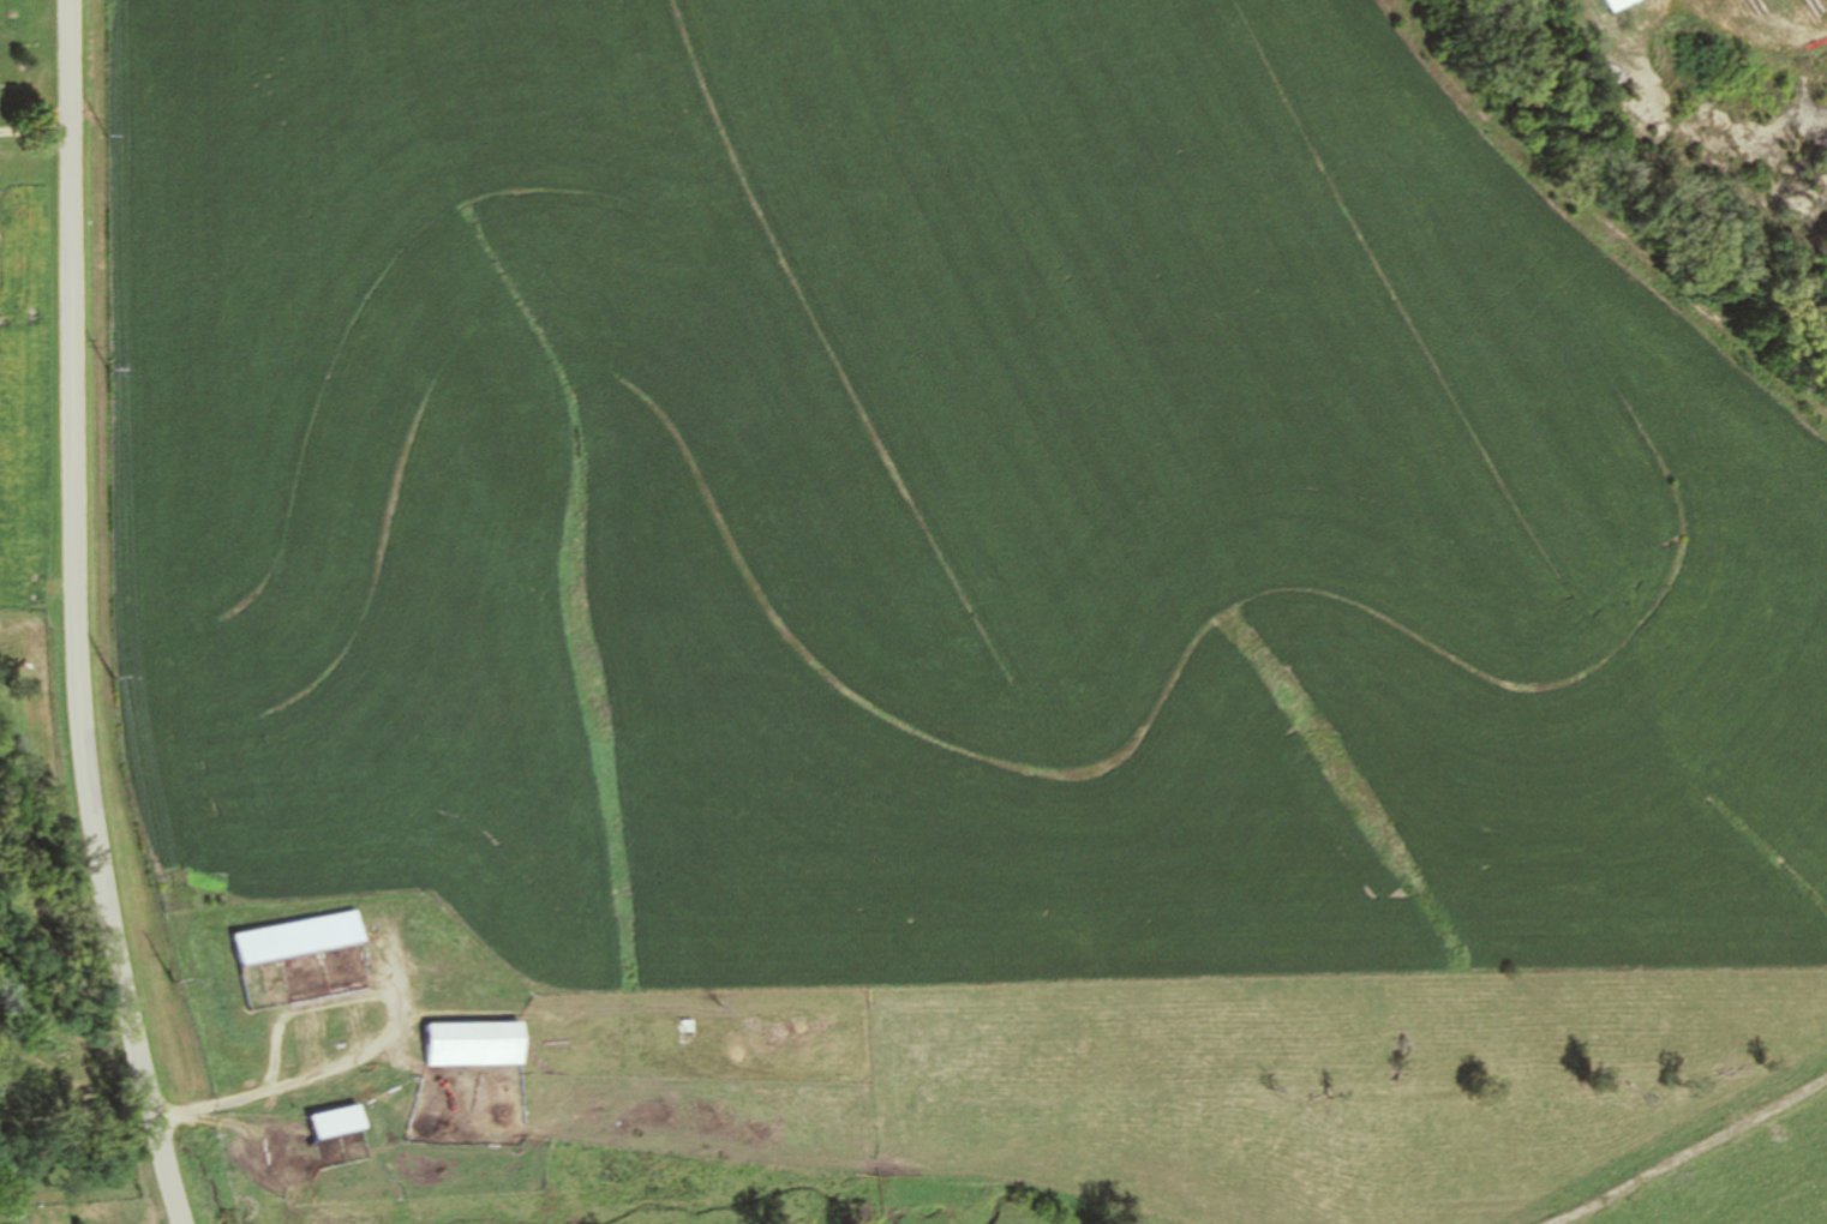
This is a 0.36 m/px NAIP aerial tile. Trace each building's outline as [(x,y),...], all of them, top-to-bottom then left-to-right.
[(1610,10),(1628,0),(1605,0),(1610,10)] [(526,1065),(526,1024),(430,1024),(430,1065),(526,1065)] [(319,1141),(369,1130),(363,1105),(313,1117),(319,1141)]
